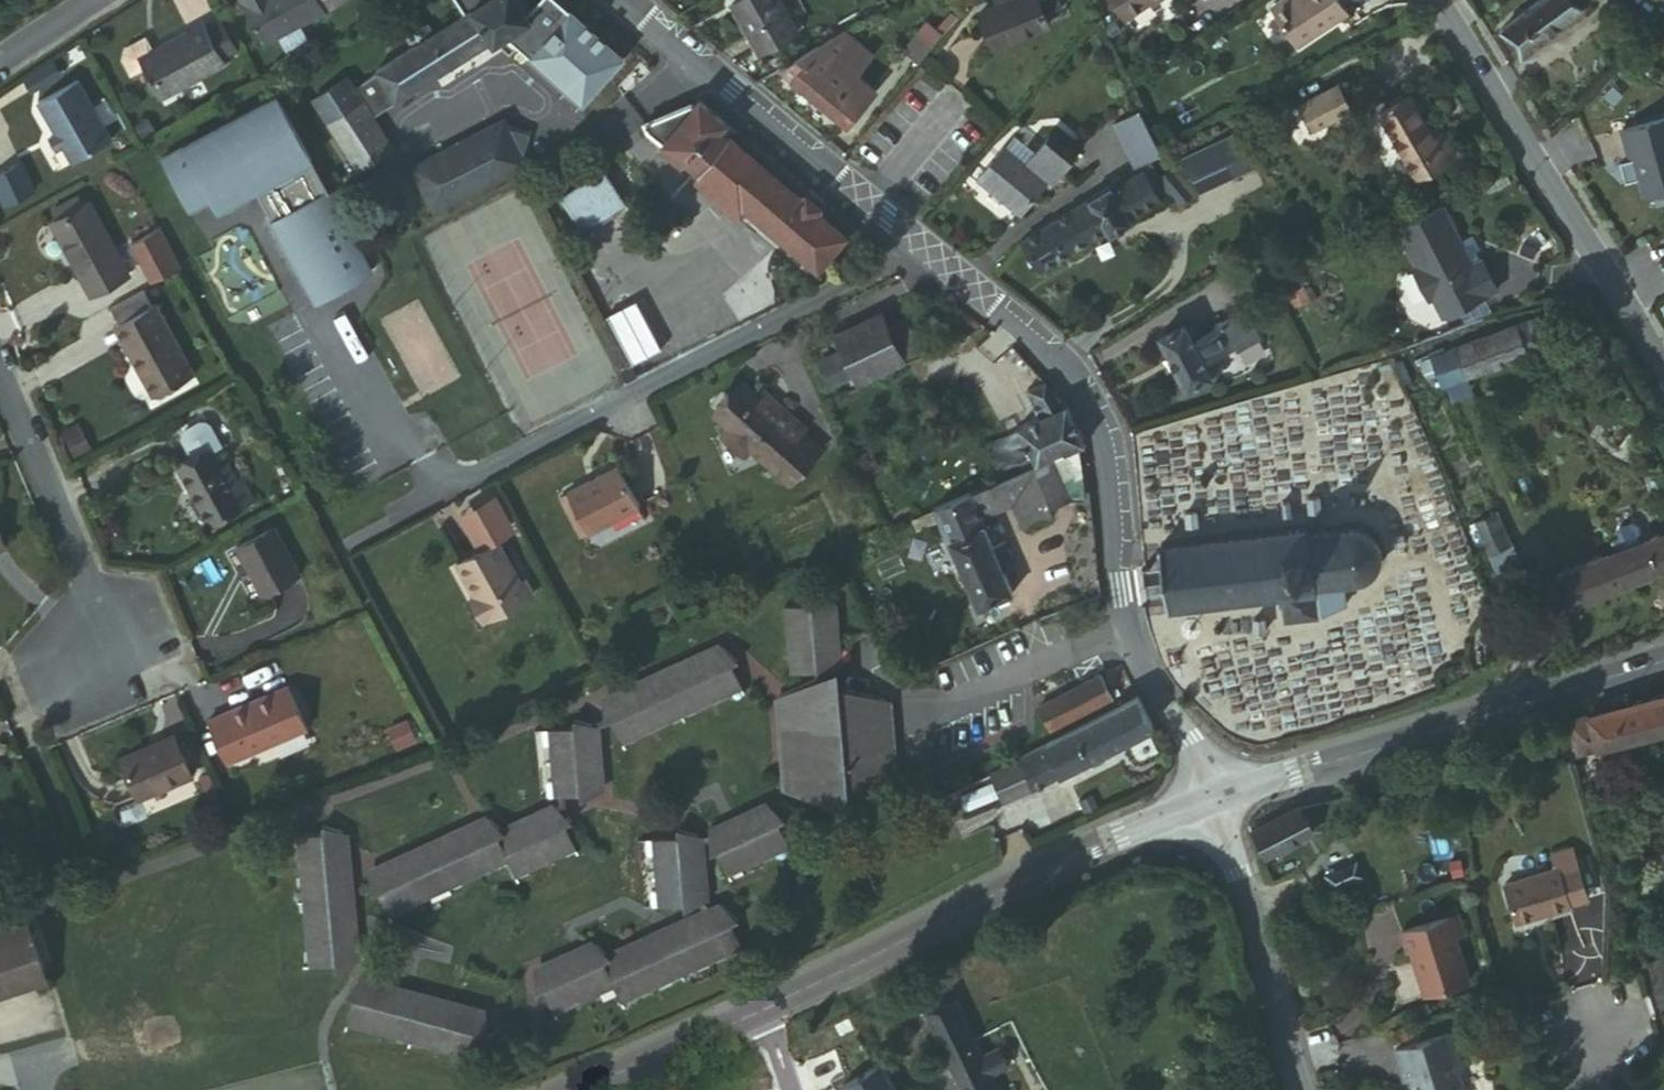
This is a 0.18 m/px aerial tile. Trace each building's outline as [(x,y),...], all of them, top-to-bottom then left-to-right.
[(330,0),(238,0),(264,47),(325,14),(321,5),(330,0)] [(348,77),(315,98),(359,168),(393,147),(372,115),(493,37),(496,42),(508,35),(566,92),(576,81),(591,95),(623,62),(559,0),(543,0),(530,14),(521,0),(460,0),(468,12),(377,69),(379,72),(355,87),(348,77)] [(346,0),(330,0),(321,5),(325,14),(347,3),(346,0)] [(772,0),(737,0),(729,4),(751,50),(787,30),(772,0)] [(960,15),(966,12),(962,6),(971,1),(971,0),(951,0),(960,15)] [(979,14),(994,48),(1049,23),(1039,0),(1011,0),(979,14)] [(1067,12),(1064,0),(1045,0),(1050,17),(1067,12)] [(1122,20),(1154,0),(1108,0),(1122,20)] [(1330,0),(1281,0),(1266,10),(1288,42),(1337,10),(1330,0)] [(1504,35),(1524,60),(1583,12),(1591,0),(1548,0),(1504,35)] [(935,2),(895,48),(914,64),(953,18),(935,2)] [(175,100),(238,66),(234,59),(246,52),(229,21),(217,28),(214,22),(166,49),(158,36),(138,47),(135,59),(143,74),(157,67),(175,100)] [(805,65),(786,85),(841,126),(857,106),(839,91),(847,80),(827,66),(818,76),(805,65)] [(121,136),(89,75),(46,97),(77,158),(121,136)] [(1347,113),(1333,88),(1299,108),(1313,131),(1347,113)] [(286,95),(170,153),(195,204),(217,193),(224,207),(262,188),(318,300),(374,272),(286,95)] [(1426,136),(1404,100),(1375,118),(1414,183),(1453,159),(1440,138),(1437,139),(1430,143),(1426,136)] [(684,107),(640,127),(638,137),(652,150),(657,145),(688,174),(684,179),(736,220),(740,216),(810,272),(837,239),(715,134),(720,127),(695,104),(688,112),(684,107)] [(1129,113),(1105,127),(1130,167),(1154,152),(1129,113)] [(494,120),(440,148),(463,192),(516,164),(494,120)] [(1432,132),(1426,136),(1430,143),(1437,139),(1432,132)] [(1661,133),(1614,146),(1622,176),(1626,175),(1637,212),(1663,205),(1663,141),(1661,133)] [(1024,166),(1002,148),(974,183),(1017,219),(1045,183),(1049,187),(1074,155),(1049,135),(1033,154),(1024,166)] [(1011,137),(1002,148),(1024,166),(1033,154),(1011,137)] [(1234,137),(1179,163),(1195,195),(1249,169),(1234,137)] [(401,168),(424,213),(463,192),(440,148),(401,168)] [(26,160),(0,169),(0,177),(9,199),(38,186),(26,160)] [(1173,184),(1165,169),(1150,177),(1159,192),(1173,184)] [(593,170),(551,198),(575,234),(617,205),(593,170)] [(1098,192),(1020,242),(1037,271),(1105,230),(1108,235),(1129,222),(1127,219),(1158,200),(1140,171),(1099,195),(1098,192)] [(1168,207),(1182,199),(1173,184),(1159,192),(1168,207)] [(60,209),(64,218),(90,205),(85,196),(60,209)] [(106,294),(136,278),(95,202),(90,205),(64,218),(59,221),(87,275),(94,271),(106,294)] [(1458,242),(1440,207),(1396,230),(1415,268),(1411,269),(1428,302),(1431,299),(1442,319),(1496,291),(1480,262),(1479,263),(1474,253),(1478,251),(1471,236),(1458,242)] [(160,288),(190,272),(169,230),(138,245),(160,288)] [(151,293),(122,308),(130,323),(159,309),(151,293)] [(757,315),(770,309),(768,303),(754,309),(757,315)] [(164,307),(130,323),(152,371),(142,375),(155,404),(199,382),(164,307)] [(1153,344),(1180,391),(1203,376),(1196,361),(1224,342),(1227,346),(1241,339),(1230,317),(1186,343),(1176,328),(1153,344)] [(880,331),(875,318),(816,346),(820,357),(809,363),(811,367),(801,371),(811,393),(822,388),(828,398),(897,367),(894,362),(880,331)] [(152,371),(130,323),(121,328),(142,375),(152,371)] [(898,323),(880,331),(894,362),(912,353),(898,323)] [(1486,337),(1422,359),(1427,372),(1418,376),(1424,390),(1540,352),(1536,342),(1543,339),(1539,328),(1532,329),(1530,324),(1502,332),(1500,328),(1485,332),(1486,337)] [(1395,369),(1390,356),(1371,362),(1377,376),(1395,369)] [(1051,396),(1038,383),(1021,392),(1034,421),(1014,432),(1032,470),(1048,462),(1077,449),(1051,396)] [(756,413),(739,396),(709,426),(722,439),(714,447),(737,470),(745,462),(782,499),(814,467),(795,449),(800,444),(777,422),(771,428),(756,413)] [(762,408),(756,413),(771,428),(777,422),(762,408)] [(206,528),(243,512),(225,475),(216,456),(225,452),(209,418),(182,430),(198,465),(180,473),(206,528)] [(1032,470),(920,520),(925,529),(933,524),(976,610),(1011,593),(1001,571),(1012,566),(1000,542),(989,548),(975,519),(1007,503),(1018,526),(1048,510),(1045,503),(1062,494),(1048,462),(1032,470)] [(225,475),(243,512),(257,506),(247,485),(242,486),(235,470),(225,475)] [(611,477),(561,502),(582,545),(632,520),(611,477)] [(1485,553),(1511,545),(1499,510),(1473,518),(1485,553)] [(1321,618),(1347,606),(1343,583),(1362,578),(1366,582),(1373,576),(1371,573),(1375,567),(1382,569),(1385,562),(1380,561),(1379,554),(1378,549),(1384,545),(1379,538),(1374,541),(1368,534),(1368,528),(1360,528),(1359,531),(1340,534),(1338,531),(1333,530),(1333,535),(1314,538),(1313,532),(1308,531),(1308,527),(1302,528),(1302,532),(1284,534),(1284,532),(1279,531),(1280,535),(1255,538),(1254,533),(1247,534),(1246,537),(1227,542),(1226,537),(1219,537),(1220,542),(1200,546),(1198,541),(1192,541),(1193,547),(1166,550),(1165,546),(1159,546),(1160,553),(1155,554),(1157,561),(1161,560),(1161,568),(1151,570),(1150,566),(1145,567),(1146,569),(1142,571),(1142,574),(1138,575),(1139,579),(1142,578),(1144,587),(1140,588),(1140,591),(1144,591),(1145,594),(1147,594),(1148,598),(1155,597),(1154,593),(1165,590),(1168,601),(1164,601),(1166,608),(1170,608),(1171,612),(1178,611),(1177,608),(1200,605),(1201,610),(1209,608),(1209,604),(1227,601),(1228,606),(1237,604),(1236,602),(1255,598),(1255,603),(1265,601),(1264,597),(1284,592),(1290,621),(1321,618)] [(300,585),(276,536),(239,555),(264,605),(300,585)] [(1554,579),(1565,609),(1663,569),(1663,536),(1554,579)] [(493,545),(456,564),(474,598),(467,601),(479,625),(522,603),(493,545)] [(456,564),(450,567),(467,601),(474,598),(456,564)] [(799,597),(803,666),(822,661),(826,667),(794,689),(800,770),(848,798),(858,810),(892,779),(888,695),(841,681),(837,596),(826,596),(825,589),(799,597)] [(467,601),(463,604),(474,627),(479,625),(467,601)] [(749,653),(736,640),(611,697),(612,716),(620,716),(627,732),(638,726),(643,731),(678,715),(677,708),(689,703),(701,699),(705,702),(741,686),(740,679),(751,674),(744,658),(749,653)] [(1123,695),(1111,672),(1102,677),(1038,710),(1049,733),(1123,695)] [(285,689),(257,702),(262,713),(291,700),(285,689)] [(1608,713),(1620,747),(1663,735),(1663,696),(1608,713)] [(262,713),(257,702),(196,730),(216,773),(305,733),(291,700),(262,713)] [(1003,804),(1147,729),(1132,701),(988,777),(1003,804)] [(607,789),(605,721),(589,713),(586,720),(568,720),(569,738),(562,739),(563,777),(570,779),(570,791),(587,790),(590,797),(607,789)] [(187,781),(172,739),(121,761),(137,801),(187,781)] [(966,808),(988,799),(981,781),(959,789),(966,808)] [(783,804),(720,833),(720,852),(727,851),(734,867),(750,860),(754,865),(788,849),(787,843),(798,838),(792,823),(796,817),(783,804)] [(562,805),(500,835),(507,851),(515,869),(530,862),(535,867),(569,850),(567,844),(578,839),(571,824),(576,818),(562,805)] [(1310,836),(1301,810),(1253,833),(1258,849),(1264,859),(1310,836)] [(507,832),(492,817),(367,875),(368,893),(376,893),(383,909),(394,904),(399,909),(435,892),(433,886),(445,880),(457,876),(461,880),(496,863),(495,857),(507,851),(500,835),(507,832)] [(336,976),(353,967),(339,830),(322,825),(319,833),(302,834),(303,846),(297,850),(301,888),(307,890),(309,915),(304,918),(308,957),(315,958),(316,971),(333,969),(336,976)] [(714,903),(707,834),(689,828),(687,836),(670,838),(671,854),(666,857),(669,894),(676,895),(677,907),(694,905),(698,912),(714,903)] [(1551,870),(1552,873),(1571,867),(1565,851),(1547,857),(1551,870)] [(1551,870),(1498,888),(1510,926),(1564,909),(1563,905),(1581,900),(1571,867),(1552,873),(1551,870)] [(1356,868),(1343,873),(1347,888),(1362,883),(1356,868)] [(1347,888),(1343,873),(1327,880),(1332,895),(1347,888)] [(749,919),(735,907),(611,966),(628,1000),(639,995),(644,999),(679,982),(678,976),(700,965),(705,969),(741,952),(740,946),(751,940),(744,925),(749,919)] [(1449,917),(1392,936),(1399,956),(1406,954),(1412,969),(1410,975),(1418,999),(1462,985),(1446,939),(1455,937),(1449,917)] [(49,974),(29,918),(0,927),(0,991),(49,974)] [(603,947),(540,976),(540,994),(547,995),(555,1010),(570,1003),(574,1008),(608,992),(607,986),(618,981),(611,966),(618,963),(603,947)] [(491,1038),(488,1019),(356,983),(345,998),(351,1003),(346,1020),(358,1023),(359,1030),(396,1040),(400,1034),(424,1041),(425,1047),(463,1057),(466,1052),(479,1055),(483,1038),(491,1038)] [(960,1089),(998,1089),(956,1006),(926,1019),(960,1089)] [(1389,1056),(1399,1086),(1406,1084),(1409,1089),(1456,1089),(1453,1081),(1457,1074),(1444,1037),(1389,1056)] [(878,1061),(840,1083),(844,1089),(894,1089),(878,1061)]
